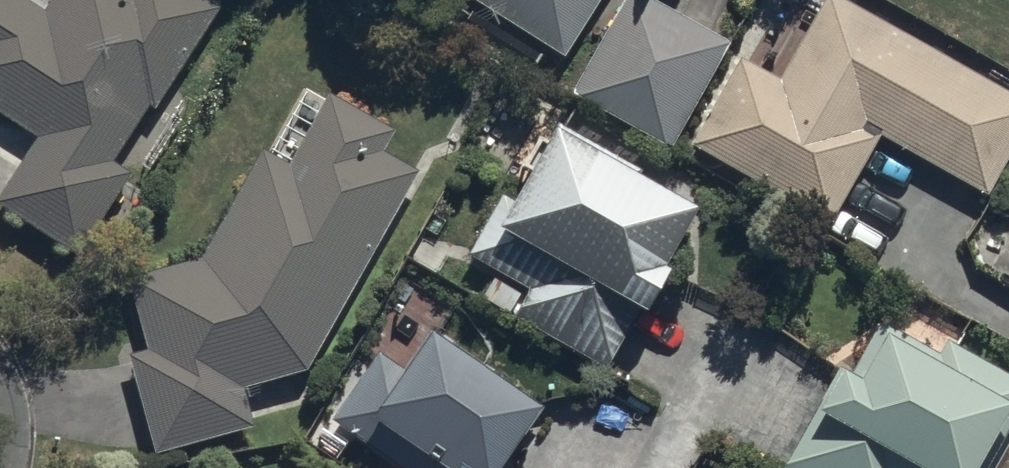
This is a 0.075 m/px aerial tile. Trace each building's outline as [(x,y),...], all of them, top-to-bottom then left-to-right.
[(216,9),(202,0),(49,0),(43,10),(28,0),(0,0),(0,118),(31,136),(0,188),(0,204),(82,252),(129,172),(114,164),(147,106),(156,111),(216,9)] [(563,59),(600,0),(468,0),(563,59)] [(650,0),(621,0),(571,90),(671,146),(728,43),(650,0)] [(687,144),(824,223),(875,134),(983,197),(1008,153),(1008,94),(846,0),(820,0),(774,80),(736,59),(687,144)] [(391,130),(324,95),(320,102),(301,91),(265,155),(259,152),(198,260),(154,271),(152,288),(132,291),(146,350),(131,353),(154,451),(251,428),(242,390),(312,373),(418,170),(380,151),(391,130)] [(617,157),(557,125),(516,203),(498,193),(464,256),(496,273),(482,300),(514,317),(511,323),(605,373),(638,311),(647,315),(670,271),(664,267),(696,206),(614,163),(617,157)] [(540,407),(402,314),(328,425),(391,467),(390,467),(508,467),(502,464),(540,407)] [(1008,426),(1008,378),(942,342),(936,354),(873,320),(844,372),(834,367),(780,467),(987,467),(1008,426)]
